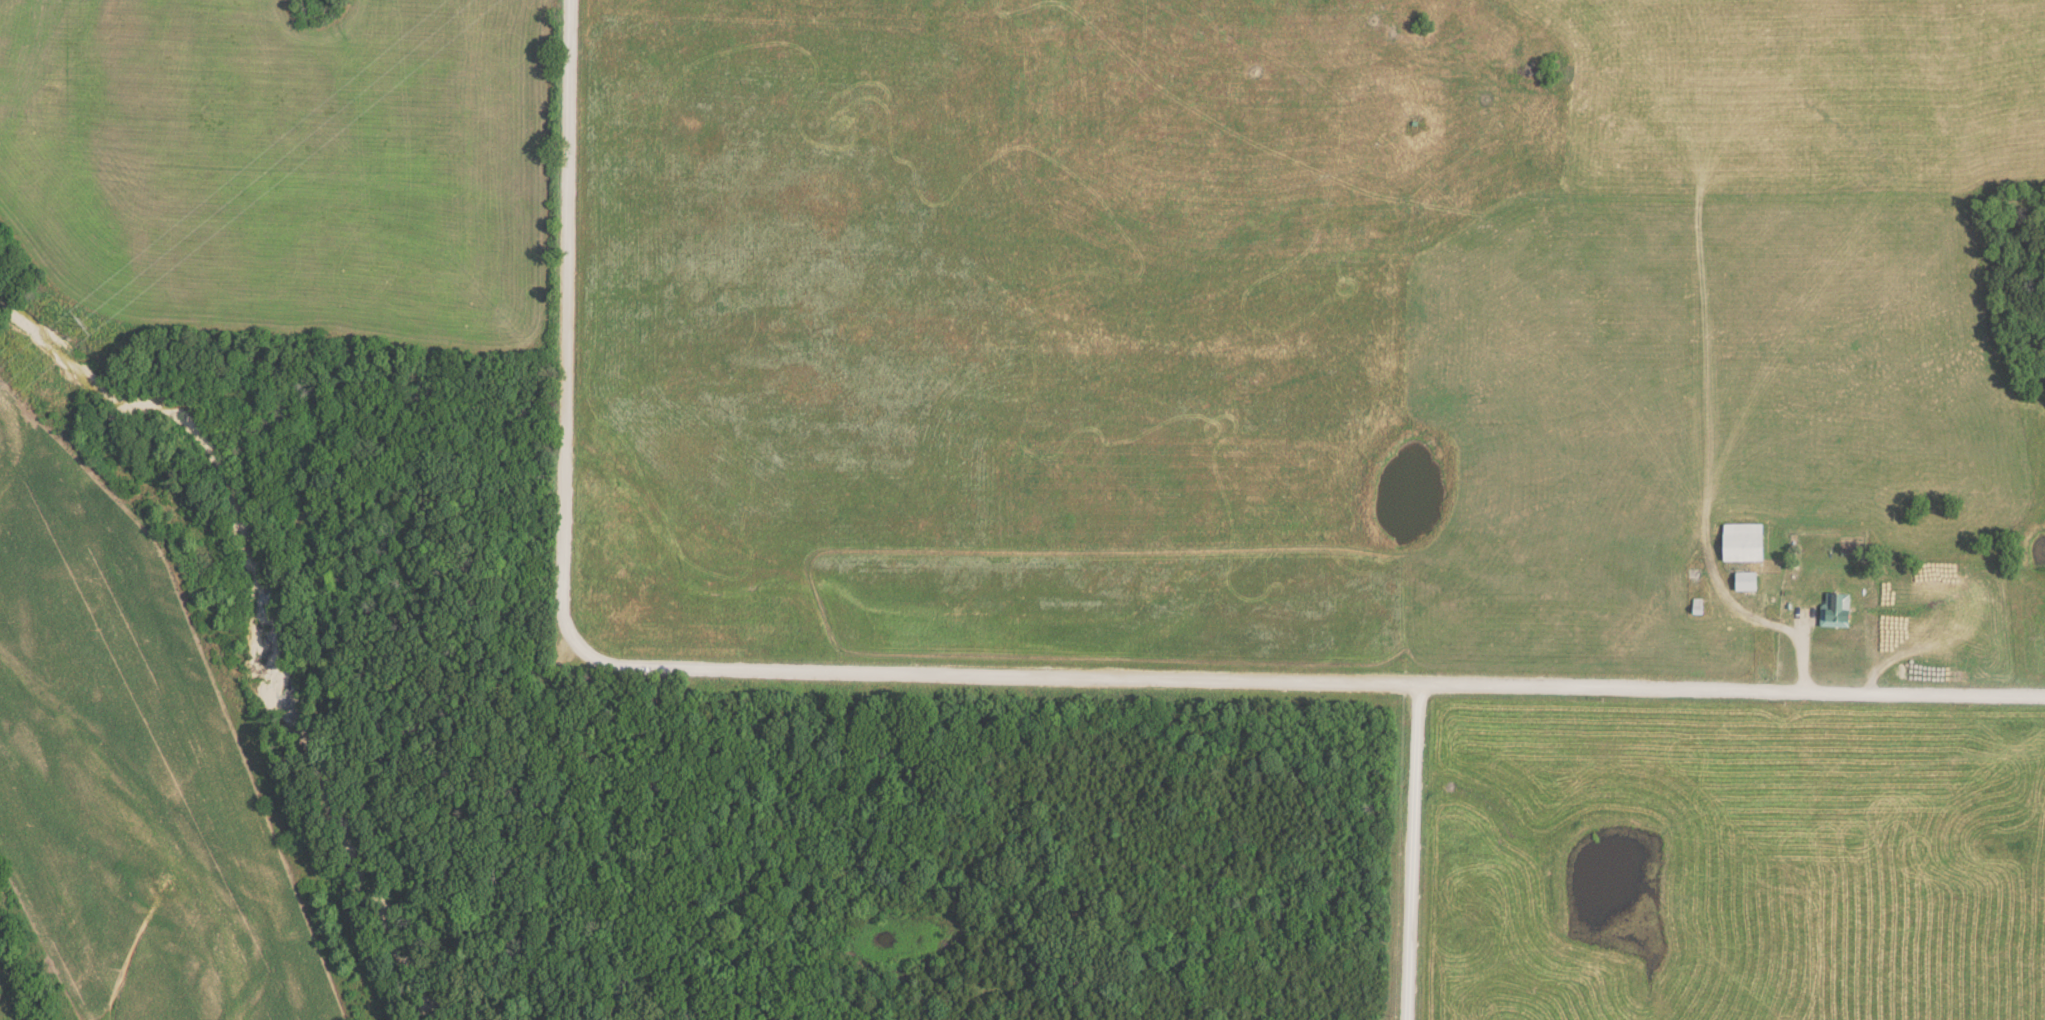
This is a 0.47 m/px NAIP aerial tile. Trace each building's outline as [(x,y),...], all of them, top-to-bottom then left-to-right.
[(1728,562),(1769,562),(1768,525),(1728,525),(1728,562)] [(1738,573),(1738,591),(1763,591),(1763,573),(1738,573)] [(1848,622),(1848,590),(1824,590),(1823,622),(1848,622)] [(1706,614),(1706,600),(1694,600),(1694,614),(1706,614)]
